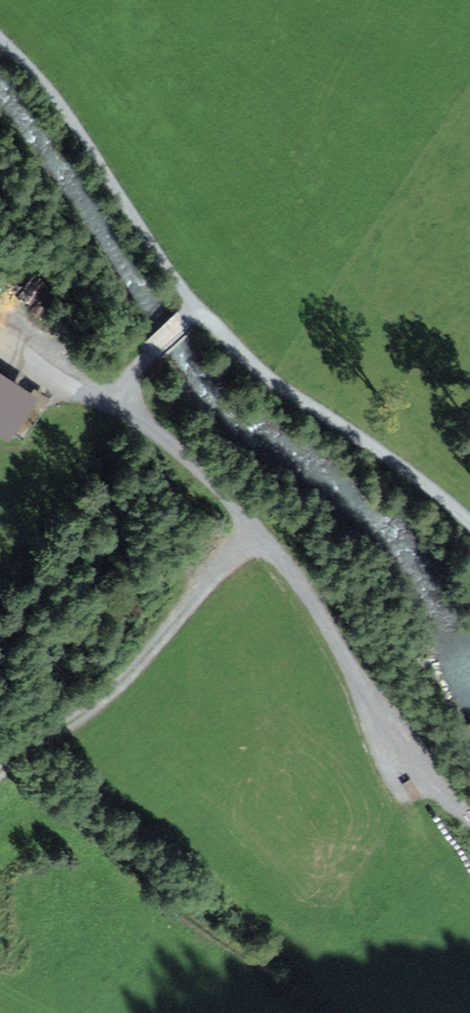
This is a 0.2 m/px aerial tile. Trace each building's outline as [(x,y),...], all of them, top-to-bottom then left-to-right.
[(5,430),(27,397),(0,379),(0,427),(5,430)]
